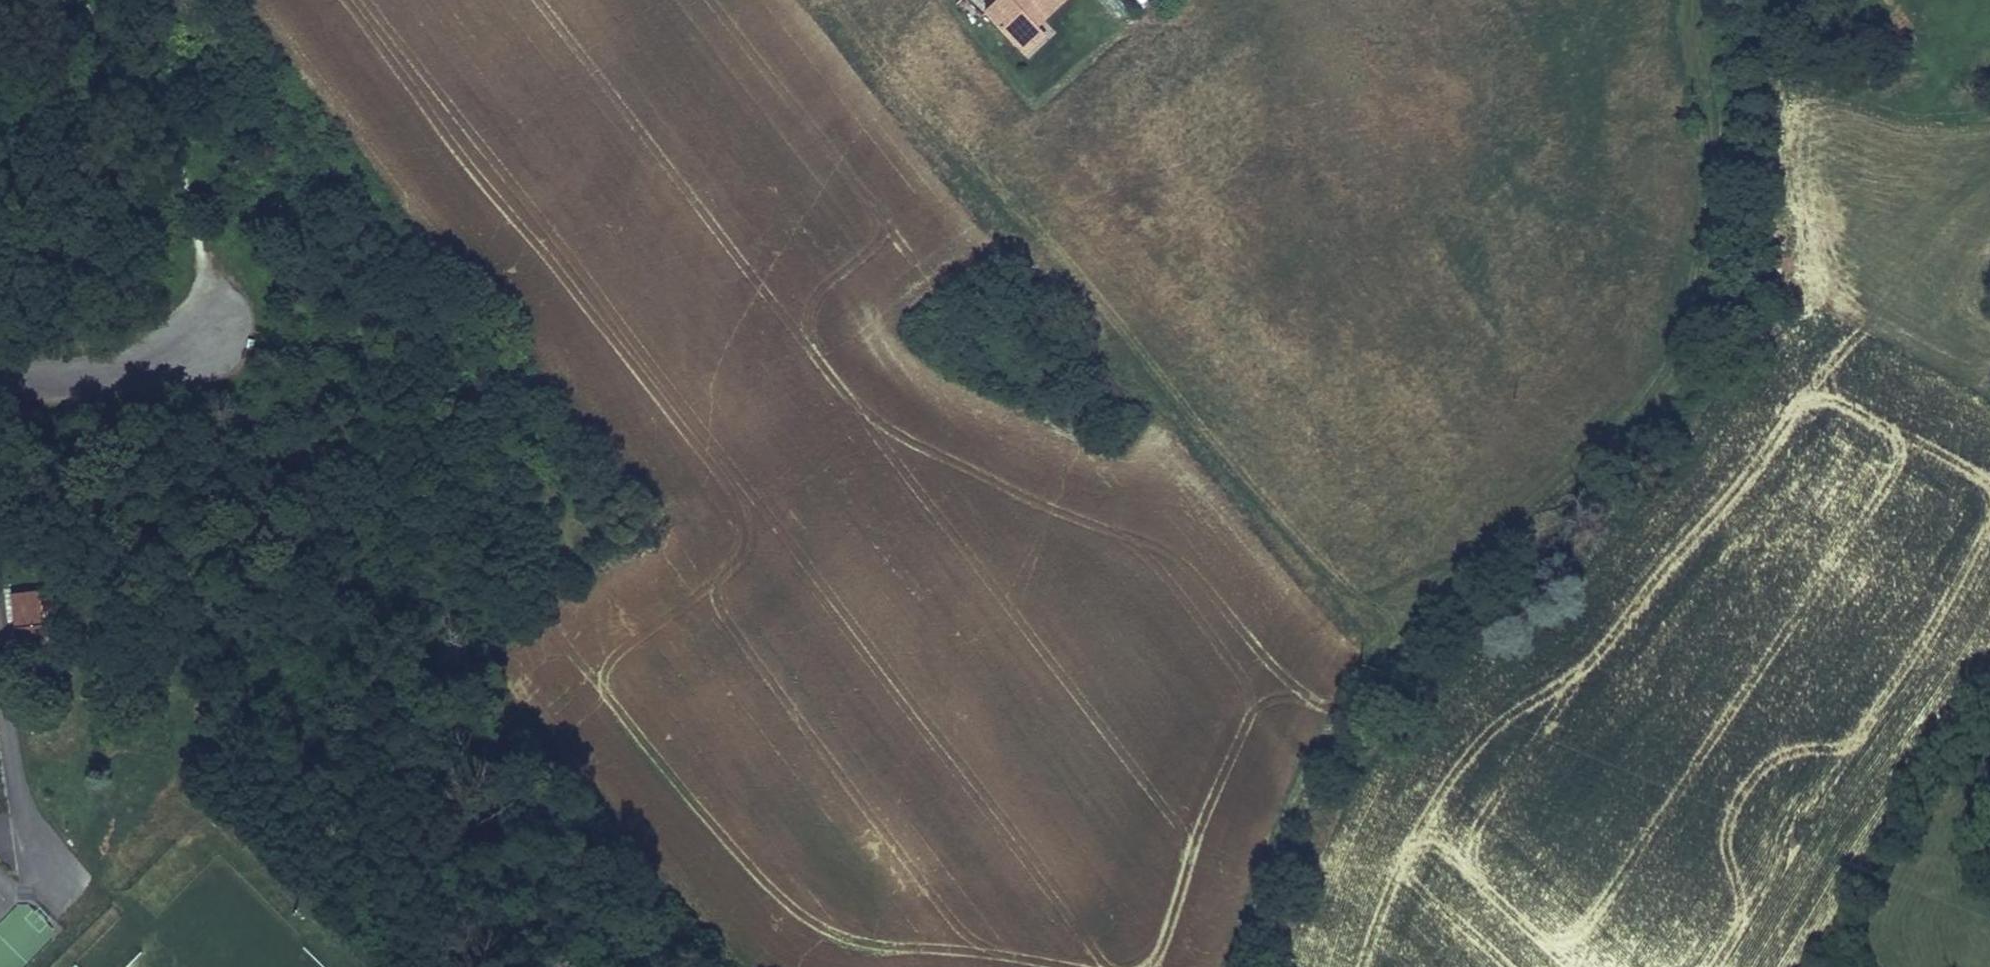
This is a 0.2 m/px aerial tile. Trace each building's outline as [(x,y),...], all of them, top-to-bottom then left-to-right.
[(984,14),(1014,46),(1042,19),(1063,0),(999,0),(984,14)] [(48,586),(8,592),(16,656),(43,652),(38,609),(51,608),(48,586)]
